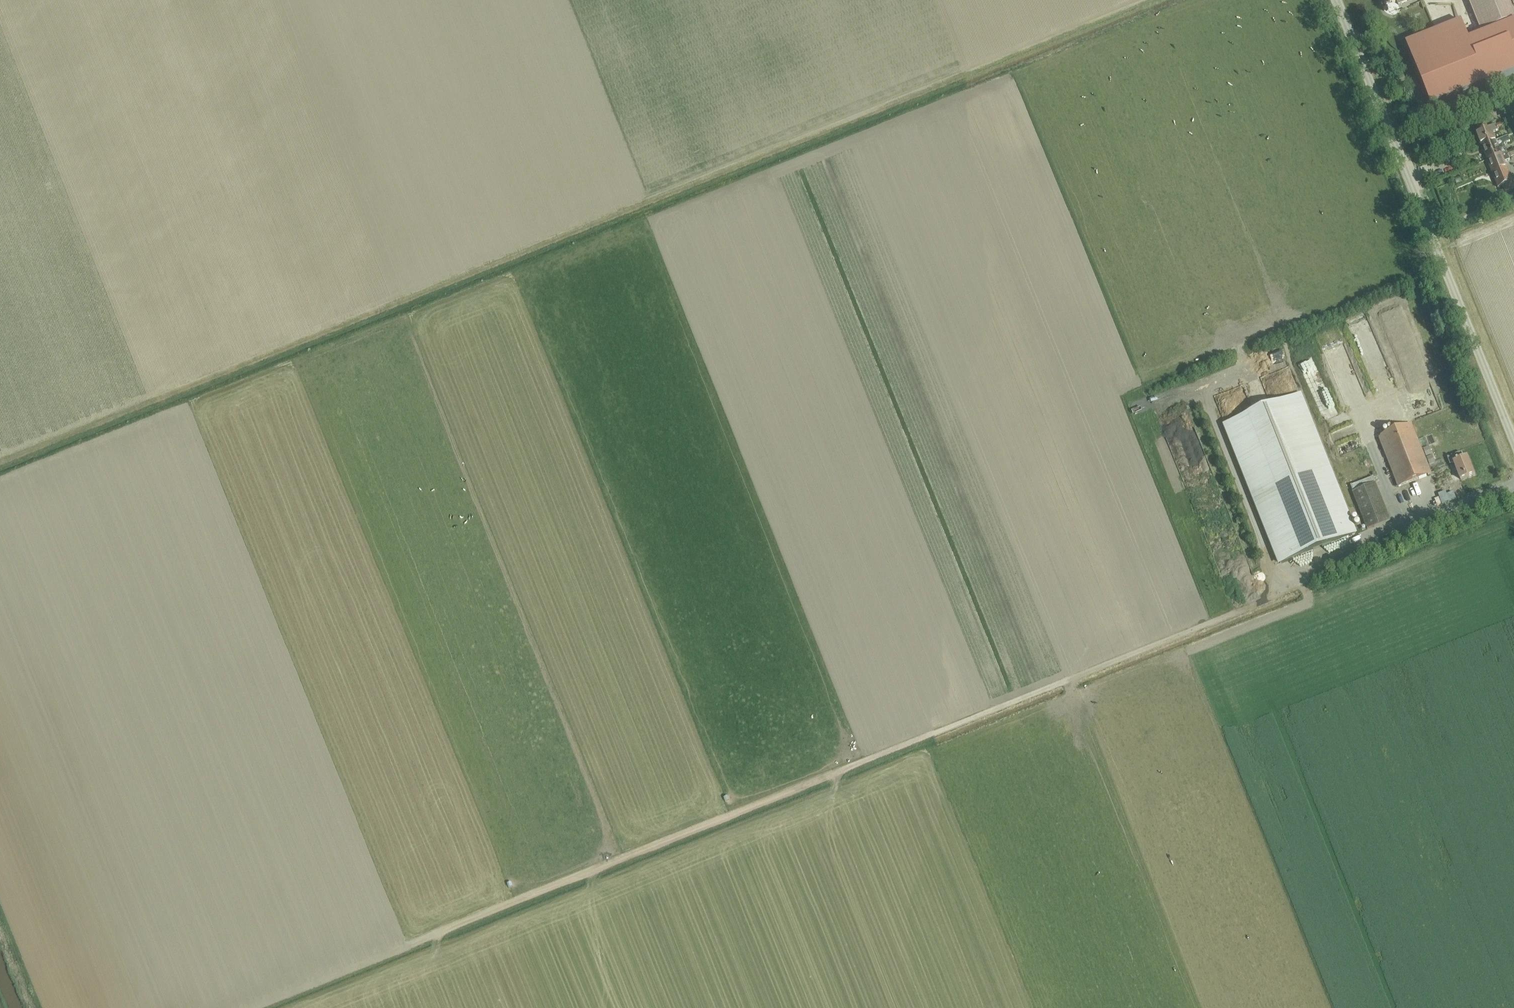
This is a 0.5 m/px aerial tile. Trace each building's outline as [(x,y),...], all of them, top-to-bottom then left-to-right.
[(1476,19),(1472,21),(1473,24),(1477,23),(1480,31),(1513,18),(1513,0),(1468,0),(1476,19)] [(1464,2),(1445,11),(1450,21),(1468,13),(1464,2)] [(1468,39),(1461,20),(1405,42),(1430,105),(1513,72),(1513,21),(1468,39)] [(1481,146),(1495,140),(1491,131),(1504,127),(1502,122),(1475,132),(1481,146)] [(1486,159),(1506,151),(1503,143),(1509,140),(1507,135),(1495,141),(1495,140),(1481,146),(1486,159)] [(1508,157),(1513,154),(1513,152),(1513,149),(1506,152),(1506,151),(1486,159),(1492,173),(1506,167),(1503,161),(1509,159),(1508,157)] [(1506,167),(1492,173),(1497,187),(1511,181),(1506,167)] [(1398,310),(1380,317),(1385,331),(1403,324),(1398,310)] [(1406,324),(1387,330),(1405,381),(1415,377),(1417,383),(1426,380),(1406,324)] [(1299,394),(1225,424),(1280,563),(1354,534),(1299,394)] [(1398,486),(1431,472),(1411,423),(1378,436),(1398,486)] [(1349,450),(1361,444),(1357,437),(1345,443),(1349,450)] [(1460,479),(1473,473),(1466,456),(1462,458),(1460,452),(1447,457),(1449,463),(1453,462),(1460,479)] [(1421,479),(1425,485),(1431,481),(1427,476),(1421,479)] [(1367,528),(1389,519),(1374,482),(1352,491),(1367,528)]
